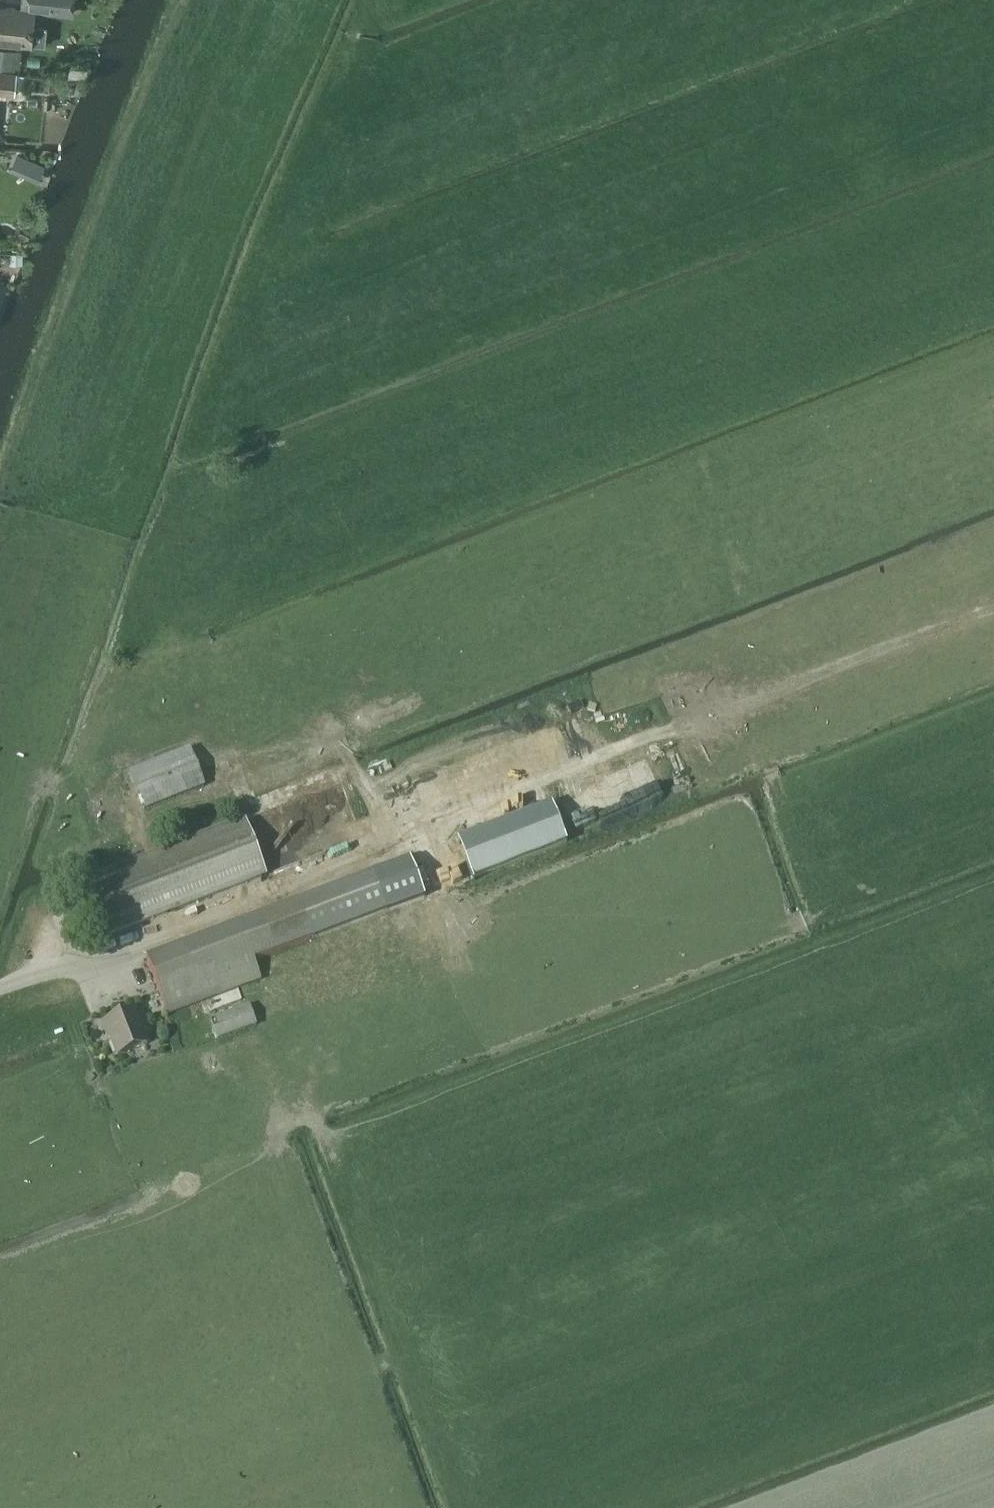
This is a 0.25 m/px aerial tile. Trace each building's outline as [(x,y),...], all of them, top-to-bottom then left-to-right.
[(33,43),(36,12),(51,13),(75,15),(76,0),(23,0),(22,7),(0,5),(0,40),(33,43)] [(17,60),(0,58),(0,69),(17,70),(17,60)] [(17,73),(0,71),(0,93),(16,94),(17,73)] [(18,155),(13,166),(42,178),(47,167),(18,155)] [(144,809),(206,785),(191,747),(130,772),(144,809)] [(98,937),(269,873),(247,817),(77,881),(98,937)] [(148,957),(160,989),(169,1013),(262,978),(256,960),(328,933),(388,911),(373,873),(313,896),(299,902),(298,900),(241,922),(148,957)] [(250,1004),(212,1018),(219,1039),(258,1024),(250,1004)] [(118,1055),(149,1043),(145,1032),(151,1030),(142,1008),(107,1022),(116,1044),(114,1045),(118,1055)]
